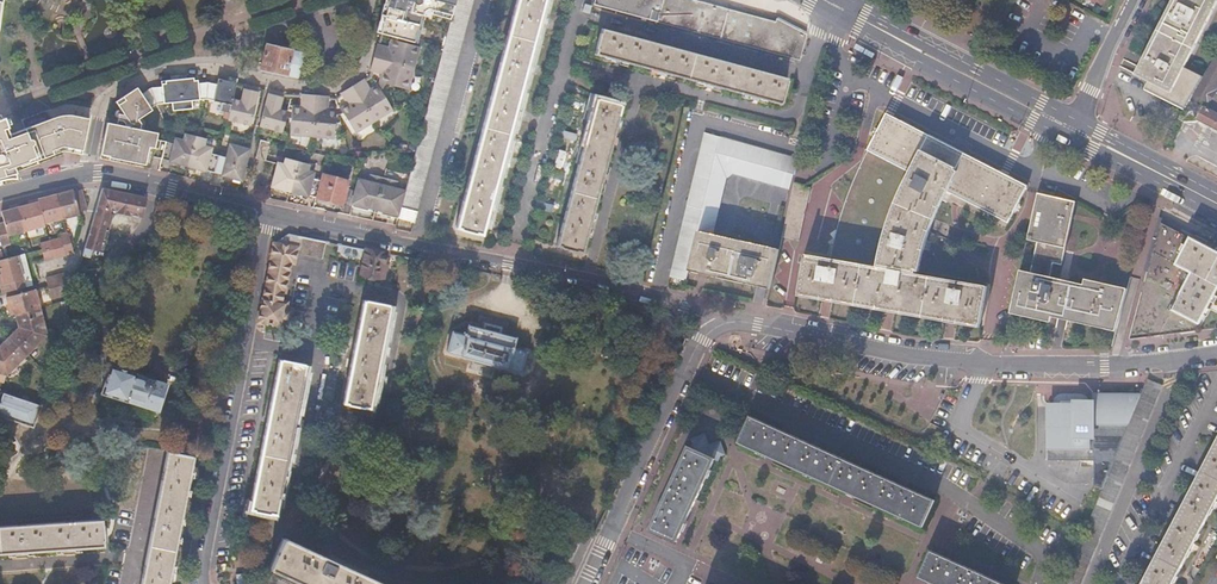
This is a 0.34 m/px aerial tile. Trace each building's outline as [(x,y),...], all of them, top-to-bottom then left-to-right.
[(382,34),(417,43),(425,12),(431,10),(452,15),(456,0),(391,0),(382,34)] [(452,15),(442,50),(435,75),(424,118),(414,153),(403,194),(397,218),(413,222),(472,0),(456,0),(452,15)] [(455,228),(482,234),(545,0),(517,0),(455,228)] [(593,5),(799,60),(806,33),(776,19),(774,22),(694,0),(594,0),(593,5)] [(1134,76),(1189,103),(1200,85),(1203,79),(1183,68),(1216,3),(1216,0),(1173,0),(1134,76)] [(602,27),(594,55),(780,104),(787,78),(602,27)] [(387,49),(378,46),(374,59),(415,70),(421,49),(393,41),(390,54),(386,53),(387,49)] [(304,53),(267,44),(261,70),(299,79),(304,53)] [(1189,103),(1179,119),(1184,122),(1198,122),(1216,131),(1216,114),(1207,109),(1216,93),(1216,54),(1203,79),(1200,85),(1189,103)] [(381,71),(385,72),(382,84),(386,85),(409,91),(415,70),(374,59),(371,72),(380,74),(381,71)] [(187,76),(179,76),(181,105),(191,105),(190,98),(206,96),(207,80),(198,81),(198,78),(193,78),(193,75),(187,76)] [(161,84),(151,85),(156,101),(169,100),(170,106),(181,105),(179,76),(169,77),(164,77),(164,80),(161,81),(161,84)] [(208,80),(207,80),(206,96),(206,97),(221,102),(219,109),(229,112),(237,82),(238,79),(228,76),(226,79),(223,78),(221,82),(218,81),(218,82),(208,80)] [(363,81),(352,88),(375,125),(394,113),(381,91),(378,88),(368,95),(366,92),(369,90),(363,81)] [(253,86),(237,82),(229,112),(227,119),(254,127),(260,106),(249,103),(253,86)] [(123,94),(126,98),(118,103),(130,122),(151,109),(149,106),(156,101),(151,85),(140,91),(137,85),(123,94)] [(341,112),(343,115),(356,136),(375,125),(352,88),(341,95),(346,104),(350,102),(351,105),(341,112)] [(285,94),(270,90),(259,128),(282,134),(285,124),(287,114),(280,112),(285,94)] [(306,110),(293,109),(291,125),(290,138),(311,140),(316,97),(303,96),(302,106),(306,106),(306,110)] [(330,99),(316,97),(311,140),(332,142),(335,117),(335,113),(324,112),(325,108),(328,109),(330,99)] [(622,105),(596,98),(556,246),(582,253),(622,105)] [(14,173),(11,164),(18,162),(61,146),(82,150),(88,119),(70,114),(69,120),(62,119),(58,120),(55,117),(52,115),(7,132),(3,116),(0,117),(0,177),(14,173)] [(899,193),(891,213),(884,237),(876,267),(806,255),(799,293),(980,325),(987,287),(915,274),(923,240),(931,215),(944,192),(1007,225),(1026,188),(886,114),(867,152),(909,174),(899,193)] [(156,131),(105,122),(98,153),(115,156),(114,160),(134,163),(134,160),(150,163),(151,157),(159,159),(163,143),(154,141),(156,131)] [(1216,158),(1216,134),(1200,126),(1191,145),(1216,158)] [(801,155),(705,132),(670,276),(686,280),(689,270),(716,154),(717,152),(797,172),(801,155)] [(172,145),(163,143),(159,159),(185,166),(193,136),(183,133),(181,141),(174,139),(172,145)] [(204,139),(193,136),(185,166),(212,174),(217,158),(206,155),(208,149),(202,147),(204,139)] [(82,150),(61,146),(18,162),(19,166),(62,150),(81,155),(82,150)] [(225,161),(217,158),(212,174),(239,181),(247,152),(236,149),(234,156),(227,154),(225,161)] [(793,172),(716,154),(689,270),(770,289),(779,249),(714,234),(719,210),(727,177),(733,175),(789,187),(793,172)] [(283,169),(276,167),(270,189),(288,194),(296,164),(285,161),(283,169)] [(307,167),(296,164),(288,194),(316,201),(316,198),(320,184),(311,182),(312,176),(305,174),(307,167)] [(322,175),(320,184),(316,198),(351,209),(355,194),(345,191),(348,183),(322,175)] [(357,183),(355,194),(351,209),(351,210),(372,215),(381,180),(370,177),(368,186),(357,183)] [(398,184),(381,180),(372,215),(396,221),(397,218),(403,194),(395,193),(398,184)] [(804,185),(794,183),(784,225),(782,237),(798,241),(811,187),(804,185)] [(146,198),(102,189),(82,255),(83,256),(90,257),(92,249),(98,250),(109,208),(114,210),(141,216),(146,198)] [(72,192),(55,197),(61,221),(79,216),(78,213),(85,211),(85,210),(80,191),(72,193),(72,192)] [(1030,273),(1019,271),(1010,311),(1051,321),(1052,315),(1117,330),(1127,290),(1083,279),(1082,285),(1047,277),(1050,263),(1060,265),(1074,203),(1037,193),(1026,241),(1037,243),(1030,273)] [(37,202),(37,204),(43,225),(61,221),(55,197),(37,202)] [(37,204),(19,209),(25,232),(43,228),(43,225),(37,204)] [(114,210),(109,208),(98,250),(103,251),(114,210)] [(0,223),(0,246),(8,243),(7,237),(25,232),(19,209),(1,214),(3,222),(0,223)] [(1162,223),(1130,339),(1216,328),(1216,252),(1192,239),(1162,223)] [(65,234),(59,236),(60,240),(64,256),(73,254),(68,234),(65,234)] [(325,241),(300,236),(297,252),(322,257),(325,241)] [(60,240),(50,242),(54,259),(64,256),(60,240)] [(39,245),(40,250),(43,262),(54,259),(50,242),(39,245)] [(270,259),(272,259),(264,300),(262,299),(258,321),(274,324),(280,326),(285,304),(279,303),(281,291),(284,291),(289,262),(293,263),(295,249),(274,244),(270,259)] [(338,244),(336,251),(342,252),(344,255),(352,257),(355,255),(365,257),(361,273),(379,277),(384,254),(338,244)] [(0,260),(0,272),(0,273),(0,285),(2,294),(24,288),(15,256),(4,259),(0,260)] [(67,274),(62,275),(66,296),(72,295),(77,277),(67,274)] [(62,275),(53,277),(59,298),(66,296),(62,275)] [(93,275),(77,277),(72,295),(92,294),(93,275)] [(53,277),(46,279),(47,287),(50,300),(59,298),(53,277)] [(34,290),(5,298),(10,315),(14,314),(39,308),(34,290)] [(391,305),(363,300),(343,404),(370,409),(391,305)] [(39,308),(14,314),(15,319),(16,319),(18,327),(46,333),(39,308)] [(467,335),(454,331),(449,352),(522,372),(527,351),(515,347),(517,337),(470,324),(467,335)] [(13,331),(7,336),(25,354),(46,333),(18,327),(13,331)] [(0,343),(0,356),(5,374),(25,354),(7,336),(2,341),(0,343)] [(137,367),(111,359),(101,393),(157,411),(167,384),(135,374),(137,367)] [(305,365),(278,360),(248,511),(276,516),(305,365)] [(1141,395),(1102,489),(1082,537),(1063,583),(1079,583),(1161,385),(1147,379),(1141,395)] [(1,392),(0,397),(0,418),(33,429),(40,405),(10,395),(1,392)] [(1102,489),(1141,395),(1094,394),(1094,402),(1088,402),(1088,408),(1074,408),(1074,407),(1048,407),(1048,460),(1093,461),(1093,485),(1102,489)] [(752,417),(740,442),(923,526),(935,500),(906,487),(908,482),(905,480),(904,482),(899,480),(898,483),(864,468),(866,463),(862,461),(861,463),(858,461),(856,464),(831,453),(833,448),(830,446),(829,448),(825,446),(823,449),(788,433),(790,428),(787,427),(786,428),(782,427),(780,430),(752,417)] [(692,447),(689,446),(650,529),(676,541),(715,458),(717,459),(720,454),(727,451),(722,439),(710,443),(706,432),(692,437),(694,441),(692,447)] [(0,441),(0,456),(1,457),(9,460),(17,455),(19,446),(15,438),(7,436),(0,441)] [(1142,583),(1172,583),(1216,498),(1216,441),(1142,583)] [(146,448),(129,445),(117,508),(133,512),(146,448)] [(167,451),(140,583),(168,583),(194,456),(167,451)] [(0,527),(0,554),(105,546),(103,519),(0,527)] [(268,568),(303,583),(383,583),(282,538),(268,568)] [(920,577),(935,583),(1001,583),(994,580),(996,576),(992,574),(991,576),(987,574),(985,577),(960,565),(962,560),(959,559),(958,561),(954,559),(953,561),(932,551),(920,577)] [(544,575),(540,583),(559,583),(560,582),(544,575)]
